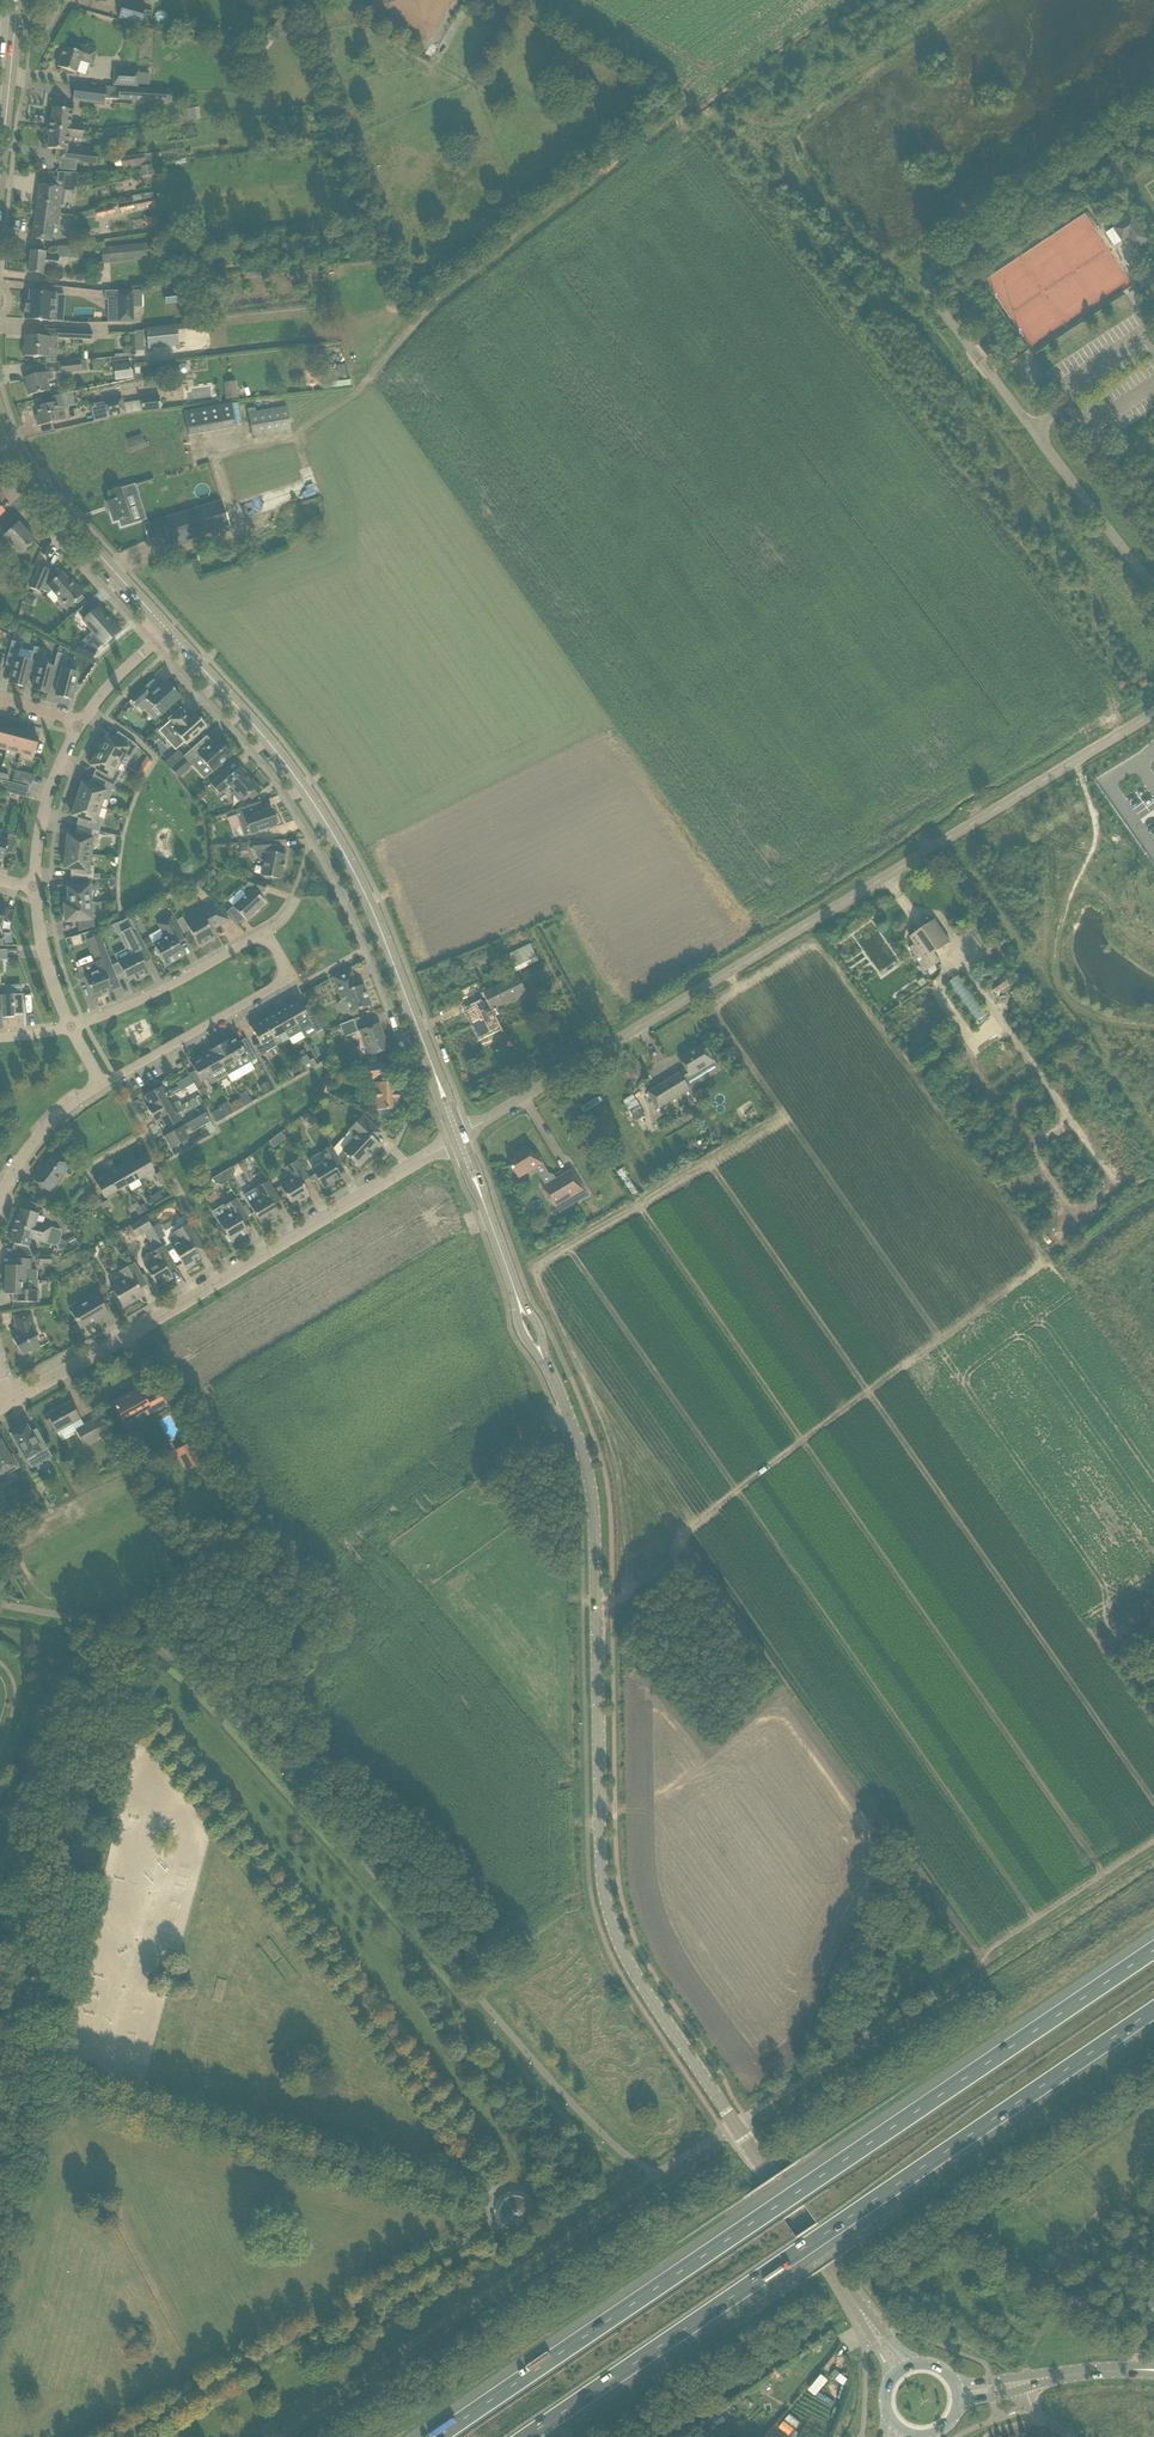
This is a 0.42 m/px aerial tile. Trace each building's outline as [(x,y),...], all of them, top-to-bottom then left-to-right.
[(426,42),(450,0),(375,0),(370,9),(426,42)] [(118,18),(141,25),(146,7),(123,1),(118,18)] [(262,48),(266,38),(261,35),(256,33),(254,37),(253,39),(252,42),(250,44),(251,44),(253,45),(261,49),(262,48)] [(91,64),(96,51),(74,43),(72,50),(63,47),(57,66),(77,73),(81,61),(91,64)] [(114,86),(137,87),(139,70),(114,69),(114,86)] [(75,85),(73,100),(103,104),(104,99),(105,89),(75,85)] [(167,103),(167,90),(106,87),(105,89),(104,99),(167,103)] [(48,124),(47,128),(83,132),(84,126),(70,124),(72,110),(65,109),(53,108),(51,121),(50,121),(49,125),(48,124)] [(191,108),(182,110),(184,121),(192,119),(191,108)] [(83,132),(47,128),(47,130),(50,130),(48,148),(60,150),(58,159),(96,164),(97,154),(67,150),(68,137),(82,139),(83,132)] [(123,168),(153,163),(151,154),(121,159),(123,168)] [(151,165),(141,166),(142,175),(152,174),(151,165)] [(76,182),(77,173),(58,172),(57,178),(55,177),(43,176),(42,185),(40,184),(32,239),(44,240),(51,241),(53,225),(58,226),(59,215),(63,188),(66,187),(66,181),(76,182)] [(151,192),(129,194),(130,203),(116,205),(117,211),(153,207),(151,192)] [(1122,241),(1128,237),(1135,248),(1148,240),(1132,215),(1113,228),(1122,241)] [(156,217),(144,218),(146,229),(157,228),(156,217)] [(145,259),(144,251),(154,249),(154,243),(144,244),(100,249),(102,264),(145,259)] [(76,257),(77,250),(58,248),(58,255),(76,257)] [(45,256),(45,252),(31,251),(29,272),(43,274),(44,266),(58,268),(59,257),(45,256)] [(177,290),(178,303),(186,302),(184,289),(177,290)] [(49,321),(51,304),(54,305),(55,294),(30,291),(29,301),(26,301),(25,319),(49,321)] [(118,291),(118,322),(133,322),(132,291),(118,291)] [(147,329),(149,348),(178,345),(176,326),(147,329)] [(58,330),(57,337),(57,339),(91,340),(92,332),(58,330)] [(45,357),(45,349),(52,349),(52,337),(25,336),(24,347),(23,347),(22,356),(45,357)] [(60,363),(60,364),(61,373),(87,370),(86,360),(60,363)] [(131,363),(115,365),(117,380),(132,378),(131,363)] [(178,365),(177,369),(179,372),(183,374),(187,372),(188,368),(186,364),(182,363),(178,365)] [(24,377),(28,396),(49,391),(46,380),(52,379),(51,371),(36,375),(35,371),(27,372),(28,376),(24,377)] [(236,385),(226,386),(227,399),(237,398),(236,385)] [(57,422),(66,420),(63,407),(64,407),(61,395),(51,397),(53,403),(37,407),(38,415),(35,415),(38,426),(57,422)] [(161,409),(159,397),(140,399),(142,411),(161,409)] [(105,402),(108,418),(125,414),(122,398),(105,402)] [(185,411),(189,435),(235,427),(231,404),(185,411)] [(249,413),(253,439),(291,433),(287,407),(249,413)] [(145,446),(141,435),(126,440),(131,451),(145,446)] [(136,523),(128,498),(138,494),(135,484),(120,489),(120,488),(108,492),(111,501),(107,502),(113,523),(119,521),(121,527),(136,523)] [(229,527),(221,501),(194,509),(195,513),(181,517),(182,522),(173,525),(172,520),(163,523),(170,545),(229,527)] [(0,545),(7,539),(20,553),(34,540),(18,523),(17,524),(11,518),(0,528),(0,545)] [(53,574),(48,572),(49,570),(39,566),(30,588),(39,592),(40,590),(48,593),(51,590),(68,608),(75,601),(77,603),(83,598),(81,596),(83,594),(75,585),(74,586),(61,573),(56,578),(53,574)] [(23,603),(31,606),(35,598),(27,594),(23,603)] [(98,608),(92,613),(87,607),(79,614),(84,620),(83,621),(96,635),(85,646),(80,643),(75,653),(91,661),(96,651),(95,651),(103,643),(104,644),(108,641),(110,639),(112,637),(113,637),(112,637),(114,635),(115,635),(120,630),(112,620),(110,622),(109,621),(109,620),(108,620),(107,618),(107,617),(106,618),(98,608)] [(24,687),(28,671),(30,662),(17,659),(21,644),(12,641),(5,665),(13,667),(9,683),(24,687)] [(47,693),(52,677),(53,668),(40,665),(44,650),(34,647),(30,662),(28,671),(37,673),(32,689),(47,693)] [(53,668),(52,677),(60,679),(56,695),(71,699),(72,693),(76,694),(80,687),(74,685),(77,674),(63,671),(67,656),(57,653),(53,668)] [(131,700),(136,706),(137,706),(142,712),(148,706),(151,710),(154,708),(160,716),(181,698),(166,682),(152,694),(151,693),(149,694),(144,688),(131,700)] [(170,721),(159,731),(175,749),(183,742),(186,745),(206,726),(195,713),(189,718),(180,708),(168,719),(170,721)] [(6,751),(12,728),(9,727),(9,728),(6,727),(5,730),(0,728),(0,749),(6,751)] [(6,751),(20,754),(25,732),(12,728),(6,751)] [(25,732),(20,754),(33,758),(38,738),(30,736),(31,734),(28,733),(25,732)] [(102,746),(99,752),(120,763),(125,753),(131,757),(137,746),(135,744),(118,732),(113,739),(106,736),(101,745),(102,746)] [(199,757),(213,772),(232,755),(217,739),(203,752),(197,745),(183,757),(190,765),(199,757)] [(96,769),(92,777),(113,787),(121,773),(116,770),(120,763),(99,752),(96,757),(95,756),(90,766),(96,769)] [(183,757),(172,767),(178,775),(190,765),(183,757)] [(142,765),(137,772),(144,776),(148,769),(142,765)] [(232,793),(240,802),(248,795),(252,800),(262,791),(252,780),(250,782),(245,776),(246,774),(240,767),(233,773),(228,767),(210,784),(219,794),(228,786),(234,792),(232,793)] [(13,780),(20,782),(21,775),(15,774),(13,780)] [(80,794),(78,800),(100,807),(103,799),(108,801),(113,787),(92,777),(89,786),(82,783),(78,794),(80,794)] [(1,791),(15,795),(17,784),(3,781),(0,791),(1,791)] [(78,818),(76,827),(99,832),(102,819),(97,818),(100,807),(78,800),(76,806),(75,805),(71,816),(78,818)] [(244,835),(249,833),(250,836),(277,826),(276,824),(278,823),(276,816),(274,817),(270,807),(258,812),(256,803),(235,811),(244,835)] [(68,846),(67,852),(90,855),(91,846),(97,846),(99,832),(76,827),(74,836),(67,835),(66,846),(68,846)] [(2,861),(5,852),(12,854),(16,837),(8,835),(7,840),(0,839),(0,860),(2,861)] [(261,876),(268,877),(280,880),(282,870),(283,870),(284,863),(285,855),(271,852),(271,850),(275,849),(274,841),(252,842),(252,851),(256,851),(258,855),(260,858),(264,860),(261,876)] [(71,870),(71,879),(90,879),(94,879),(94,875),(94,866),(89,866),(90,855),(67,852),(66,858),(65,858),(63,869),(71,870)] [(193,880),(199,886),(216,873),(211,867),(193,880)] [(264,893),(267,884),(248,878),(245,887),(249,888),(251,890),(233,907),(246,921),(265,903),(259,897),(263,893),(264,893)] [(64,899),(65,905),(92,903),(90,879),(71,879),(70,879),(74,879),(75,887),(68,888),(68,895),(66,895),(65,897),(64,899)] [(192,880),(187,885),(196,895),(201,890),(192,880)] [(65,905),(64,905),(65,922),(77,921),(78,931),(95,927),(94,918),(102,913),(101,902),(92,903),(65,905)] [(187,925),(194,937),(200,947),(215,939),(211,931),(229,920),(213,905),(200,913),(202,917),(187,925)] [(153,944),(155,947),(155,948),(154,951),(156,954),(159,955),(160,955),(166,966),(184,956),(177,943),(184,939),(171,916),(157,924),(163,934),(160,936),(162,939),(153,944)] [(910,948),(916,956),(921,952),(931,968),(940,961),(934,954),(950,943),(934,920),(910,937),(915,945),(910,948)] [(131,955),(117,962),(127,981),(134,978),(136,981),(150,974),(144,963),(151,959),(146,948),(142,941),(137,932),(123,939),(131,955)] [(108,980),(116,977),(99,934),(88,939),(100,971),(85,977),(93,999),(112,991),(108,980)] [(149,937),(142,941),(146,948),(153,944),(149,937)] [(508,955),(516,972),(539,961),(530,944),(508,955)] [(332,978),(337,989),(341,1000),(345,998),(350,1013),(371,1005),(363,984),(357,987),(351,971),(332,978)] [(518,976),(492,988),(501,1005),(527,993),(518,976)] [(923,978),(917,982),(921,988),(927,984),(923,978)] [(0,984),(0,1011),(2,1011),(2,1018),(14,1017),(14,1015),(22,1015),(21,1006),(23,1006),(22,994),(5,995),(4,984),(0,984)] [(298,1000),(287,1007),(301,1032),(312,1025),(320,1039),(326,1035),(309,1005),(303,1008),(298,1000)] [(475,1025),(480,1037),(499,1028),(486,1002),(470,1010),(476,1024),(475,1025)] [(278,1009),(273,1012),(285,1032),(288,1038),(301,1032),(287,1007),(279,1011),(278,1009)] [(270,1016),(262,1021),(276,1045),(282,1042),(278,1036),(285,1032),(273,1012),(269,1014),(270,1016)] [(340,1025),(344,1037),(358,1032),(353,1020),(340,1025)] [(276,1045),(262,1021),(251,1027),(259,1042),(254,1045),(260,1057),(266,1054),(265,1051),(276,1045)] [(360,1031),(369,1056),(388,1048),(378,1024),(360,1031)] [(239,1069),(257,1059),(245,1039),(239,1043),(237,1039),(229,1043),(227,1041),(224,1043),(239,1069)] [(224,1043),(212,1049),(227,1075),(239,1069),(224,1043)] [(679,1057),(686,1069),(648,1092),(658,1109),(690,1089),(685,1080),(715,1061),(711,1054),(704,1043),(691,1051),(690,1050),(679,1057)] [(203,1058),(216,1082),(227,1075),(212,1049),(209,1051),(202,1055),(203,1058)] [(202,1055),(190,1062),(201,1082),(207,1078),(211,1085),(216,1082),(203,1058),(202,1055)] [(317,1065),(313,1059),(310,1061),(306,1055),(300,1058),(304,1065),(307,1071),(317,1065)] [(370,1100),(363,1100),(362,1100),(361,1100),(360,1101),(359,1102),(358,1103),(358,1104),(358,1105),(358,1106),(358,1107),(358,1108),(359,1108),(360,1109),(360,1110),(362,1110),(363,1110),(398,1109),(398,1082),(387,1082),(385,1063),(365,1065),(367,1080),(369,1080),(370,1100)] [(307,1071),(304,1065),(298,1068),(301,1074),(307,1071)] [(321,1091),(328,1094),(336,1070),(328,1067),(321,1091)] [(189,1076),(183,1080),(187,1087),(193,1083),(189,1076)] [(187,1087),(183,1080),(176,1083),(181,1091),(187,1087)] [(269,1081),(260,1087),(265,1095),(274,1090),(269,1081)] [(196,1088),(202,1098),(209,1095),(203,1085),(196,1088)] [(146,1106),(148,1109),(166,1099),(166,1100),(168,1099),(167,1098),(173,1095),(170,1090),(165,1093),(161,1087),(144,1096),(149,1104),(146,1106)] [(239,1095),(241,1098),(245,1106),(252,1102),(246,1091),(239,1095)] [(245,1106),(241,1098),(232,1103),(236,1111),(245,1106)] [(148,1109),(154,1121),(179,1106),(177,1102),(169,1106),(166,1100),(166,1099),(148,1109)] [(179,1106),(154,1121),(156,1124),(159,1122),(163,1131),(180,1121),(176,1114),(182,1111),(179,1106)] [(219,1109),(210,1114),(215,1123),(216,1123),(224,1118),(219,1109)] [(192,1120),(187,1123),(190,1128),(192,1131),(204,1124),(210,1121),(206,1113),(192,1120)] [(373,1154),(380,1146),(374,1139),(373,1140),(371,1137),(378,1130),(363,1116),(351,1128),(358,1134),(342,1151),(359,1166),(369,1155),(368,1154),(371,1151),(373,1154)] [(210,1121),(204,1124),(210,1134),(215,1131),(210,1121)] [(184,1131),(190,1128),(187,1123),(181,1126),(184,1131)] [(163,1137),(171,1149),(189,1139),(184,1131),(181,1126),(163,1137)] [(326,1163),(312,1171),(323,1188),(341,1177),(334,1166),(341,1162),(335,1152),(331,1146),(320,1152),(326,1163)] [(516,1156),(509,1160),(519,1178),(543,1164),(537,1153),(534,1155),(528,1146),(515,1154),(516,1156)] [(32,1180),(42,1187),(50,1193),(69,1166),(53,1155),(45,1167),(42,1165),(32,1180)] [(146,1157),(134,1164),(142,1178),(154,1171),(146,1157)] [(123,1163),(119,1166),(129,1184),(138,1179),(139,1180),(142,1178),(134,1164),(131,1165),(127,1159),(122,1162),(123,1163)] [(309,1196),(301,1183),(308,1178),(297,1160),(285,1167),(291,1177),(287,1179),(288,1181),(280,1186),(292,1206),(309,1196)] [(119,1166),(106,1173),(117,1191),(129,1184),(119,1166)] [(231,1167),(221,1173),(227,1182),(233,1178),(234,1172),(231,1167)] [(543,1187),(555,1207),(584,1190),(572,1169),(543,1187)] [(117,1191),(106,1173),(94,1180),(104,1198),(117,1191)] [(221,1173),(212,1178),(216,1184),(222,1185),(227,1182),(221,1173)] [(248,1203),(255,1215),(261,1225),(279,1214),(273,1205),(280,1201),(274,1190),(268,1180),(255,1188),(260,1197),(248,1203)] [(159,1192),(151,1197),(154,1202),(162,1198),(159,1192)] [(227,1213),(216,1219),(226,1235),(225,1236),(229,1242),(230,1242),(231,1243),(248,1233),(242,1223),(249,1219),(237,1198),(233,1200),(223,1206),(227,1213)] [(100,1204),(103,1209),(109,1205),(106,1201),(100,1204)] [(144,1204),(139,1207),(143,1213),(148,1210),(144,1204)] [(143,1213),(139,1207),(135,1209),(138,1216),(143,1213)] [(17,1215),(14,1225),(59,1238),(61,1233),(58,1229),(35,1223),(38,1214),(32,1213),(21,1209),(19,1216),(17,1215)] [(129,1225),(136,1237),(152,1227),(145,1216),(129,1225)] [(172,1247),(186,1270),(196,1264),(194,1262),(200,1259),(197,1255),(205,1250),(188,1223),(176,1231),(179,1237),(177,1238),(180,1242),(172,1247)] [(59,1238),(14,1225),(11,1235),(13,1236),(11,1243),(23,1246),(28,1248),(31,1239),(53,1245),(58,1243),(59,1238)] [(144,1266),(151,1277),(157,1288),(172,1278),(169,1272),(176,1268),(163,1246),(148,1254),(153,1261),(144,1266)] [(82,1250),(75,1254),(78,1260),(85,1256),(82,1250)] [(5,1265),(5,1280),(28,1280),(36,1281),(37,1271),(31,1270),(32,1259),(13,1258),(13,1266),(5,1265)] [(118,1302),(121,1306),(122,1306),(123,1308),(143,1296),(139,1289),(147,1284),(141,1273),(135,1263),(119,1271),(124,1279),(111,1287),(119,1302),(118,1302)] [(28,1280),(5,1280),(4,1294),(12,1294),(11,1301),(30,1302),(39,1302),(40,1291),(30,1291),(27,1290),(28,1280)] [(89,1300),(70,1311),(81,1329),(97,1319),(99,1322),(110,1316),(96,1292),(88,1297),(89,1300)] [(35,1337),(38,1335),(34,1327),(31,1312),(14,1316),(17,1335),(12,1338),(22,1356),(40,1346),(35,1337)] [(113,1402),(119,1413),(124,1422),(145,1410),(148,1414),(166,1403),(158,1390),(144,1398),(138,1388),(113,1402)] [(49,1419),(46,1420),(51,1430),(54,1428),(56,1432),(80,1419),(70,1401),(47,1414),(49,1419)] [(75,1430),(84,1446),(106,1433),(97,1418),(75,1430)] [(36,1443),(26,1426),(22,1428),(21,1426),(14,1430),(15,1432),(11,1434),(25,1459),(34,1454),(39,1464),(52,1457),(42,1439),(36,1443)] [(0,1441),(0,1473),(5,1471),(6,1474),(18,1467),(12,1455),(9,1457),(0,1441)] [(176,1452),(187,1470),(199,1462),(188,1445),(176,1452)] [(505,2220),(506,2221),(507,2222),(508,2222),(509,2223),(510,2223),(511,2224),(513,2224),(515,2224),(517,2224),(519,2223),(520,2223),(521,2222),(522,2221),(524,2219),(525,2218),(526,2217),(526,2216),(526,2214),(527,2213),(527,2212),(527,2211),(527,2210),(527,2209),(526,2208),(526,2207),(525,2206),(525,2205),(524,2204),(524,2203),(522,2202),(521,2201),(520,2200),(518,2199),(517,2199),(515,2199),(513,2199),(512,2199),(510,2200),(509,2200),(507,2201),(506,2202),(504,2203),(504,2204),(503,2205),(503,2206),(502,2207),(502,2208),(502,2209),(502,2210),(502,2212),(502,2213),(502,2214),(502,2215),(503,2217),(503,2218),(504,2219),(505,2220)] [(17,2265),(19,2254),(8,2252),(6,2264),(17,2265)] [(1053,2273),(1063,2282),(1073,2269),(1063,2260),(1053,2273)] [(1153,2312),(1153,2295),(1146,2304),(1153,2312)] [(766,2382),(758,2388),(762,2393),(770,2387),(766,2382)] [(708,2419),(702,2425),(705,2429),(712,2423),(708,2419)]
